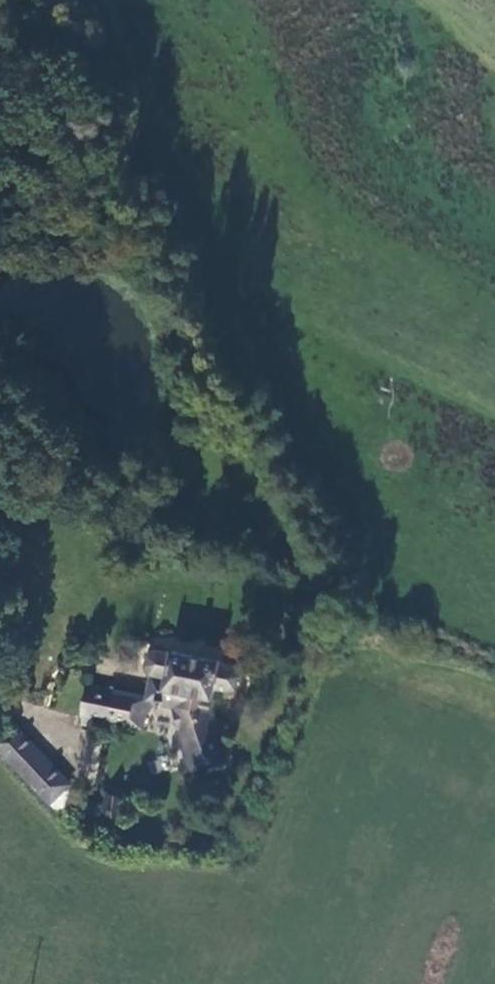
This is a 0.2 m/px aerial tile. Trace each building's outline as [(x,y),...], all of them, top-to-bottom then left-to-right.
[(70,713),(120,727),(126,710),(131,706),(154,712),(168,772),(179,776),(210,767),(204,739),(213,727),(198,716),(205,690),(229,696),(235,675),(211,668),(213,661),(164,645),(160,652),(136,644),(131,663),(139,675),(131,695),(80,679),(70,713)] [(61,788),(22,756),(20,759),(10,749),(0,760),(0,784),(39,819),(57,797),(61,788)] [(105,825),(115,794),(97,789),(87,821),(105,825)] [(39,819),(52,833),(66,806),(57,797),(39,819)]
